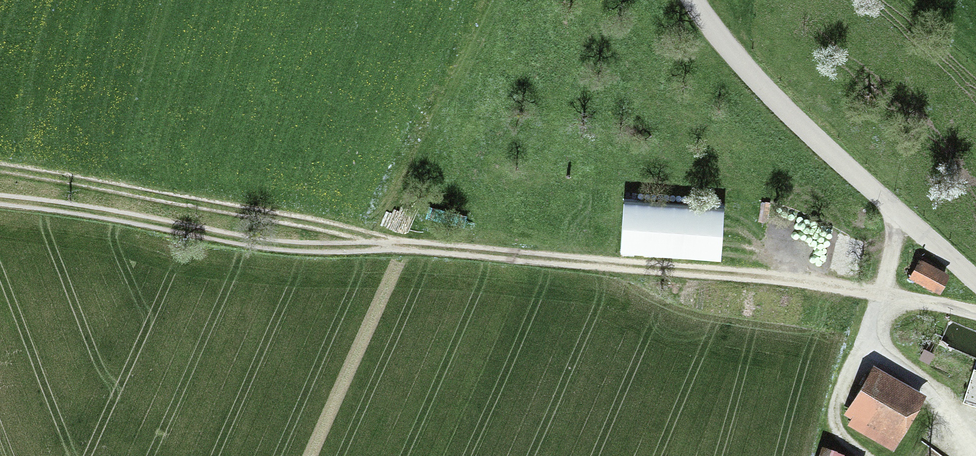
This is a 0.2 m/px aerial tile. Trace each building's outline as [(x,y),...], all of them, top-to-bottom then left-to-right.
[(933,288),(940,275),(919,263),(911,276),(933,288)] [(973,368),(960,410),(975,415),(975,369),(973,368)] [(889,391),(892,386),(867,373),(851,402),(875,415),(878,410),(904,424),(914,406),(889,391)]
